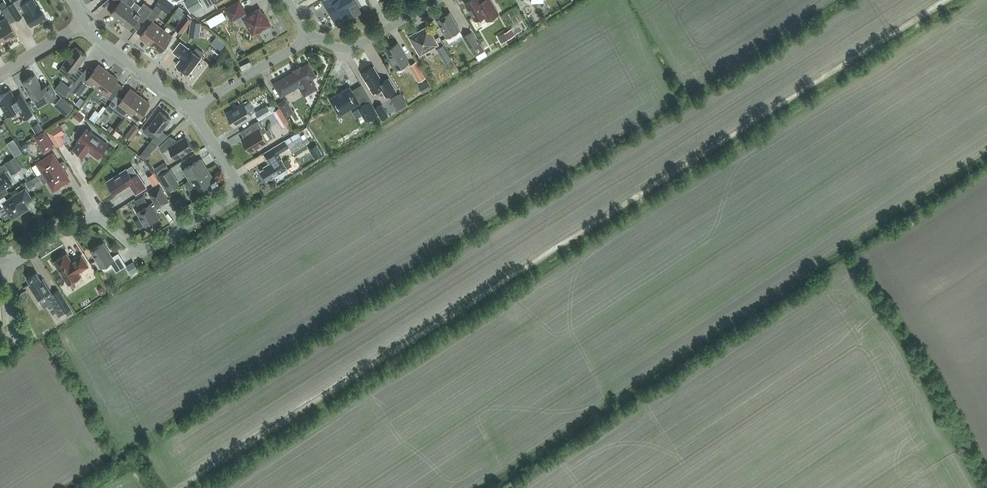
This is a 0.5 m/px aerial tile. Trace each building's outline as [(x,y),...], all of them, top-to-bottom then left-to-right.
[(23,14),(30,25),(33,23),(34,23),(45,17),(38,4),(36,4),(34,0),(28,0),(25,2),(24,0),(16,0),(7,5),(15,19),(21,15),(23,14)] [(120,21),(131,6),(126,2),(127,0),(116,0),(119,3),(111,13),(120,21)] [(168,13),(174,4),(169,0),(159,0),(157,3),(163,8),(163,9),(168,13)] [(201,1),(200,0),(186,0),(184,1),(188,8),(201,1)] [(355,0),(323,0),(335,20),(351,10),(349,6),(356,2),(355,0)] [(499,13),(492,0),(484,0),(482,1),(481,0),(470,0),(466,3),(475,19),(483,15),(486,20),(499,13)] [(131,6),(120,21),(130,28),(138,18),(143,22),(153,9),(144,2),(141,6),(135,1),(131,6)] [(253,33),(264,27),(264,28),(271,24),(267,18),(266,19),(260,8),(247,15),(245,12),(246,12),(239,1),(226,9),(232,20),(237,17),(240,24),(244,25),(247,23),(253,33)] [(16,34),(9,23),(15,19),(7,5),(7,6),(2,9),(1,9),(6,17),(0,21),(0,31),(6,41),(16,34)] [(447,37),(460,29),(450,12),(437,19),(447,37)] [(182,32),(192,19),(186,13),(175,27),(182,32)] [(150,44),(162,28),(153,21),(141,37),(150,44)] [(200,31),(201,22),(191,21),(190,30),(200,31)] [(420,55),(429,50),(429,49),(438,43),(428,26),(417,32),(416,31),(409,36),(420,55)] [(172,36),(162,28),(150,44),(160,51),(172,36)] [(501,34),(505,40),(516,34),(512,28),(501,34)] [(471,31),(463,35),(471,48),(475,55),(476,55),(481,52),(485,50),(480,42),(478,43),(471,31)] [(216,36),(211,43),(221,50),(226,43),(216,36)] [(453,55),(459,52),(452,36),(446,39),(453,55)] [(182,58),(177,64),(189,73),(201,56),(203,52),(197,47),(194,50),(190,47),(189,48),(181,41),(173,51),(182,58)] [(398,42),(386,49),(392,60),(390,61),(395,69),(409,61),(398,42)] [(443,45),(437,49),(441,56),(448,53),(443,45)] [(83,72),(77,67),(87,55),(76,47),(64,63),(72,69),(66,76),(75,83),(83,72)] [(201,63),(198,68),(203,71),(210,62),(203,57),(199,62),(201,63)] [(420,80),(426,77),(417,61),(410,65),(420,80)] [(108,72),(99,64),(90,75),(84,71),(70,90),(77,96),(88,81),(96,87),(108,72)] [(305,93),(302,95),(315,88),(317,91),(318,91),(310,78),(318,73),(317,73),(314,75),(308,65),(301,69),(298,64),(298,65),(300,69),(276,84),(283,97),(284,96),(282,94),(300,84),(305,93)] [(386,96),(396,90),(389,78),(383,81),(374,66),(362,73),(373,92),(381,87),(386,96)] [(118,79),(108,72),(96,87),(112,99),(117,93),(111,89),(118,79)] [(35,75),(23,82),(33,99),(43,94),(47,101),(56,96),(49,84),(43,88),(35,75)] [(67,94),(72,85),(61,79),(56,88),(67,94)] [(350,87),(331,99),(340,114),(359,103),(361,106),(368,119),(378,113),(370,101),(371,100),(361,84),(352,90),(350,87)] [(119,104),(128,112),(140,96),(131,88),(122,100),(116,95),(106,108),(112,113),(119,104)] [(20,93),(14,96),(10,90),(0,96),(0,105),(6,116),(5,117),(18,109),(24,119),(33,114),(20,93)] [(73,107),(61,96),(54,105),(66,115),(73,107)] [(138,119),(150,103),(140,96),(128,112),(138,119)] [(287,115),(295,109),(292,110),(284,98),(285,100),(280,104),(287,115)] [(252,116),(251,113),(255,111),(250,102),(245,105),(244,102),(227,113),(235,126),(252,116)] [(260,119),(272,111),(276,108),(273,104),(269,106),(268,104),(255,111),(260,119)] [(382,104),(375,107),(382,119),(389,115),(382,104)] [(75,115),(82,119),(85,114),(78,110),(75,115)] [(89,117),(95,121),(101,114),(95,110),(89,117)] [(148,124),(143,130),(144,131),(145,130),(154,137),(153,138),(152,140),(146,148),(151,152),(158,145),(168,135),(164,131),(163,131),(171,119),(160,111),(149,125),(148,124)] [(250,150),(267,140),(262,133),(267,130),(260,119),(249,126),(253,133),(243,139),(250,150)] [(43,128),(39,122),(34,124),(38,131),(43,128)] [(59,124),(58,122),(46,130),(57,146),(65,141),(61,134),(65,132),(60,124),(59,124)] [(140,128),(134,124),(125,135),(131,139),(140,128)] [(77,141),(78,142),(74,148),(84,156),(88,150),(98,157),(108,144),(87,128),(77,141)] [(271,178),(287,168),(292,165),(288,158),(283,161),(278,153),(289,147),(290,148),(303,139),(299,132),(273,147),(264,153),(267,159),(268,160),(269,160),(271,158),(273,162),(264,167),(265,168),(262,170),(267,179),(270,177),(271,178)] [(44,133),(36,137),(45,151),(53,146),(44,133)] [(176,158),(193,147),(186,136),(175,143),(170,136),(159,146),(162,152),(170,147),(176,158)] [(316,157),(324,152),(318,143),(310,148),(316,157)] [(53,155),(40,164),(44,171),(38,175),(43,184),(50,179),(54,187),(67,179),(53,155)] [(11,173),(21,167),(15,157),(5,163),(11,173)] [(184,169),(191,179),(207,169),(200,159),(184,169)] [(163,170),(160,164),(155,168),(158,173),(163,170)] [(159,175),(168,190),(180,183),(171,168),(159,175)] [(117,193),(130,184),(136,193),(146,187),(137,173),(132,177),(127,169),(109,180),(117,193)] [(213,180),(207,169),(191,179),(194,185),(190,188),(193,192),(188,195),(193,201),(206,193),(202,187),(213,180)] [(1,196),(8,191),(5,187),(13,182),(5,171),(0,174),(0,194),(1,196)] [(153,185),(160,181),(155,172),(148,176),(153,185)] [(30,188),(35,185),(33,183),(31,179),(26,182),(28,186),(30,188)] [(153,209),(158,206),(158,207),(169,201),(160,187),(150,193),(155,202),(151,204),(138,212),(148,229),(161,221),(153,209)] [(26,188),(3,202),(5,206),(1,209),(6,217),(10,214),(13,218),(29,208),(25,202),(32,198),(26,188)] [(143,194),(135,199),(138,205),(147,200),(143,194)] [(184,207),(180,201),(174,205),(178,211),(184,207)] [(127,265),(119,253),(113,257),(104,242),(91,250),(101,267),(110,261),(117,271),(127,265)] [(67,253),(54,261),(68,284),(81,276),(79,272),(89,266),(82,254),(71,260),(67,253)] [(127,264),(132,273),(139,269),(134,260),(127,264)] [(47,295),(51,292),(43,279),(41,280),(37,272),(27,278),(31,283),(29,284),(39,300),(47,295)] [(52,294),(51,292),(47,295),(48,297),(47,297),(48,298),(50,296),(61,314),(66,311),(68,315),(73,312),(60,290),(52,294)]
